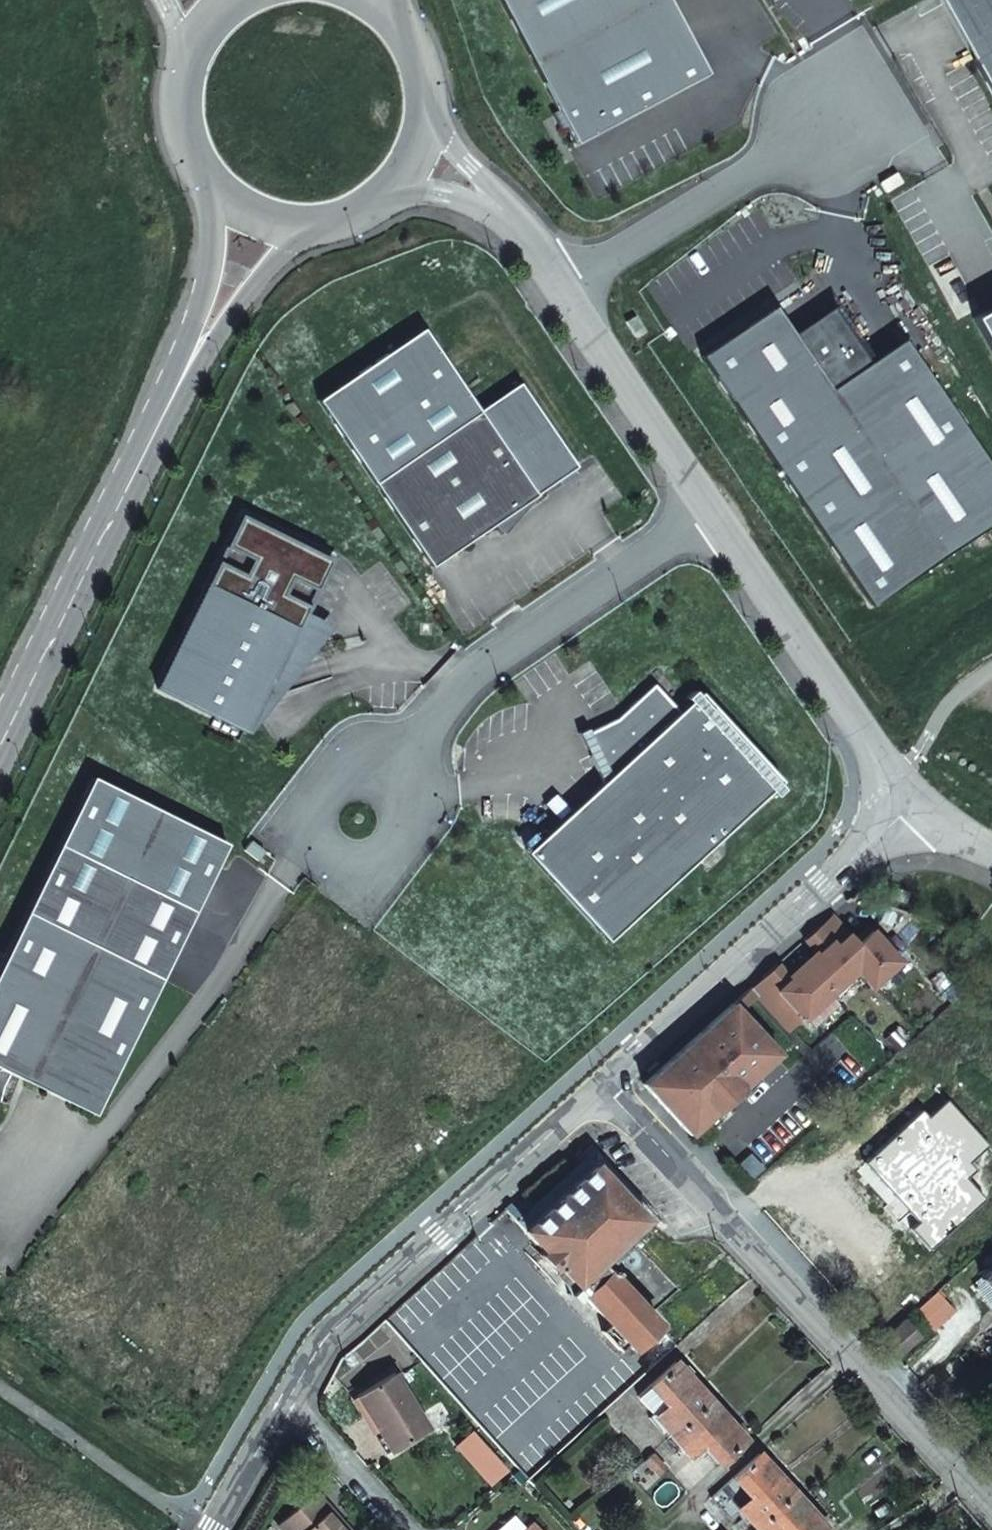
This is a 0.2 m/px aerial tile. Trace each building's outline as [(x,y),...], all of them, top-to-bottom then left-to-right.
[(669,0),(503,0),(579,137),(707,71),(669,0)] [(971,58),(991,46),(991,0),(939,0),(971,58)] [(971,58),(991,96),(991,46),(971,58)] [(903,337),(868,361),(831,306),(792,333),(773,304),(700,354),(841,566),(871,604),(980,530),(991,509),(991,468),(903,337)] [(991,356),(991,304),(970,317),(991,356)] [(318,397),(430,564),(577,466),(521,382),(479,410),(424,327),(318,397)] [(240,515),(156,687),(245,730),(259,700),(276,694),(269,674),(273,672),(304,609),(329,558),(240,515)] [(325,619),(304,609),(273,672),(269,674),(276,694),(325,619)] [(525,852),(527,854),(607,940),(780,779),(698,691),(677,710),(652,683),(614,718),(587,731),(596,750),(589,754),(602,780),(525,852)] [(8,1075),(95,1113),(99,1105),(230,839),(94,775),(0,966),(0,1095),(2,1085),(8,1075)] [(265,850),(251,840),(244,848),(258,859),(265,850)] [(891,886),(888,896),(906,902),(909,891),(891,886)] [(829,912),(816,924),(834,943),(847,931),(829,912)] [(787,1028),(841,979),(855,966),(870,983),(898,957),(868,926),(855,939),(847,931),(834,943),(816,924),(806,933),(802,937),(815,952),(789,977),(775,962),(761,975),(777,993),(765,1005),(787,1028)] [(732,1002),(738,1009),(755,994),(765,1005),(777,993),(761,975),(732,1002)] [(690,1132),(777,1051),(738,1009),(732,1002),(644,1083),(690,1132)] [(523,1229),(527,1233),(605,1320),(633,1351),(660,1326),(599,1263),(646,1217),(595,1164),(523,1229)] [(981,1279),(991,1291),(991,1269),(981,1279)] [(917,1337),(903,1322),(899,1325),(881,1342),(895,1358),(917,1337)] [(672,1436),(711,1401),(678,1365),(639,1399),(672,1436)] [(391,1372),(354,1395),(390,1452),(426,1428),(391,1372)] [(747,1441),(711,1401),(672,1436),(688,1454),(702,1443),(721,1464),(747,1441)] [(741,1512),(754,1526),(794,1493),(760,1455),(711,1498),(730,1520),(741,1512)] [(651,1456),(642,1463),(656,1477),(664,1470),(651,1456)] [(330,1508),(315,1490),(277,1523),(283,1529),(340,1529),(324,1513),(330,1508)] [(754,1526),(758,1529),(827,1529),(794,1493),(754,1526)] [(330,1508),(324,1513),(340,1529),(350,1529),(330,1508)] [(531,1523),(525,1529),(512,1514),(495,1529),(538,1529),(531,1523)]
